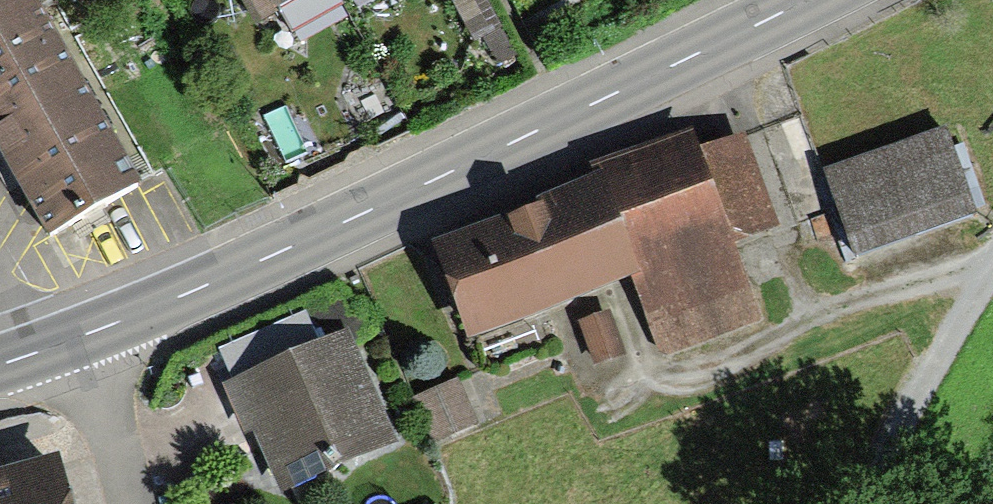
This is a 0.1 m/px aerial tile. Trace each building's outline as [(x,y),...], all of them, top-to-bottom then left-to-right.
[(49,238),(97,211),(135,189),(25,0),(0,0),(0,154),(49,238)] [(276,13),(299,0),(269,0),(276,13)] [(821,171),(852,262),(975,220),(944,129),(821,171)] [(594,183),(432,246),(471,344),(629,282),(660,361),(762,321),(734,250),(781,232),(744,138),(703,154),(694,130),(590,171),(594,183)] [(627,358),(612,314),(578,325),(593,369),(627,358)] [(262,452),(280,494),(396,446),(350,334),(274,366),(226,386),(255,455),(262,452)] [(58,466),(0,481),(0,503),(68,503),(58,466)]
